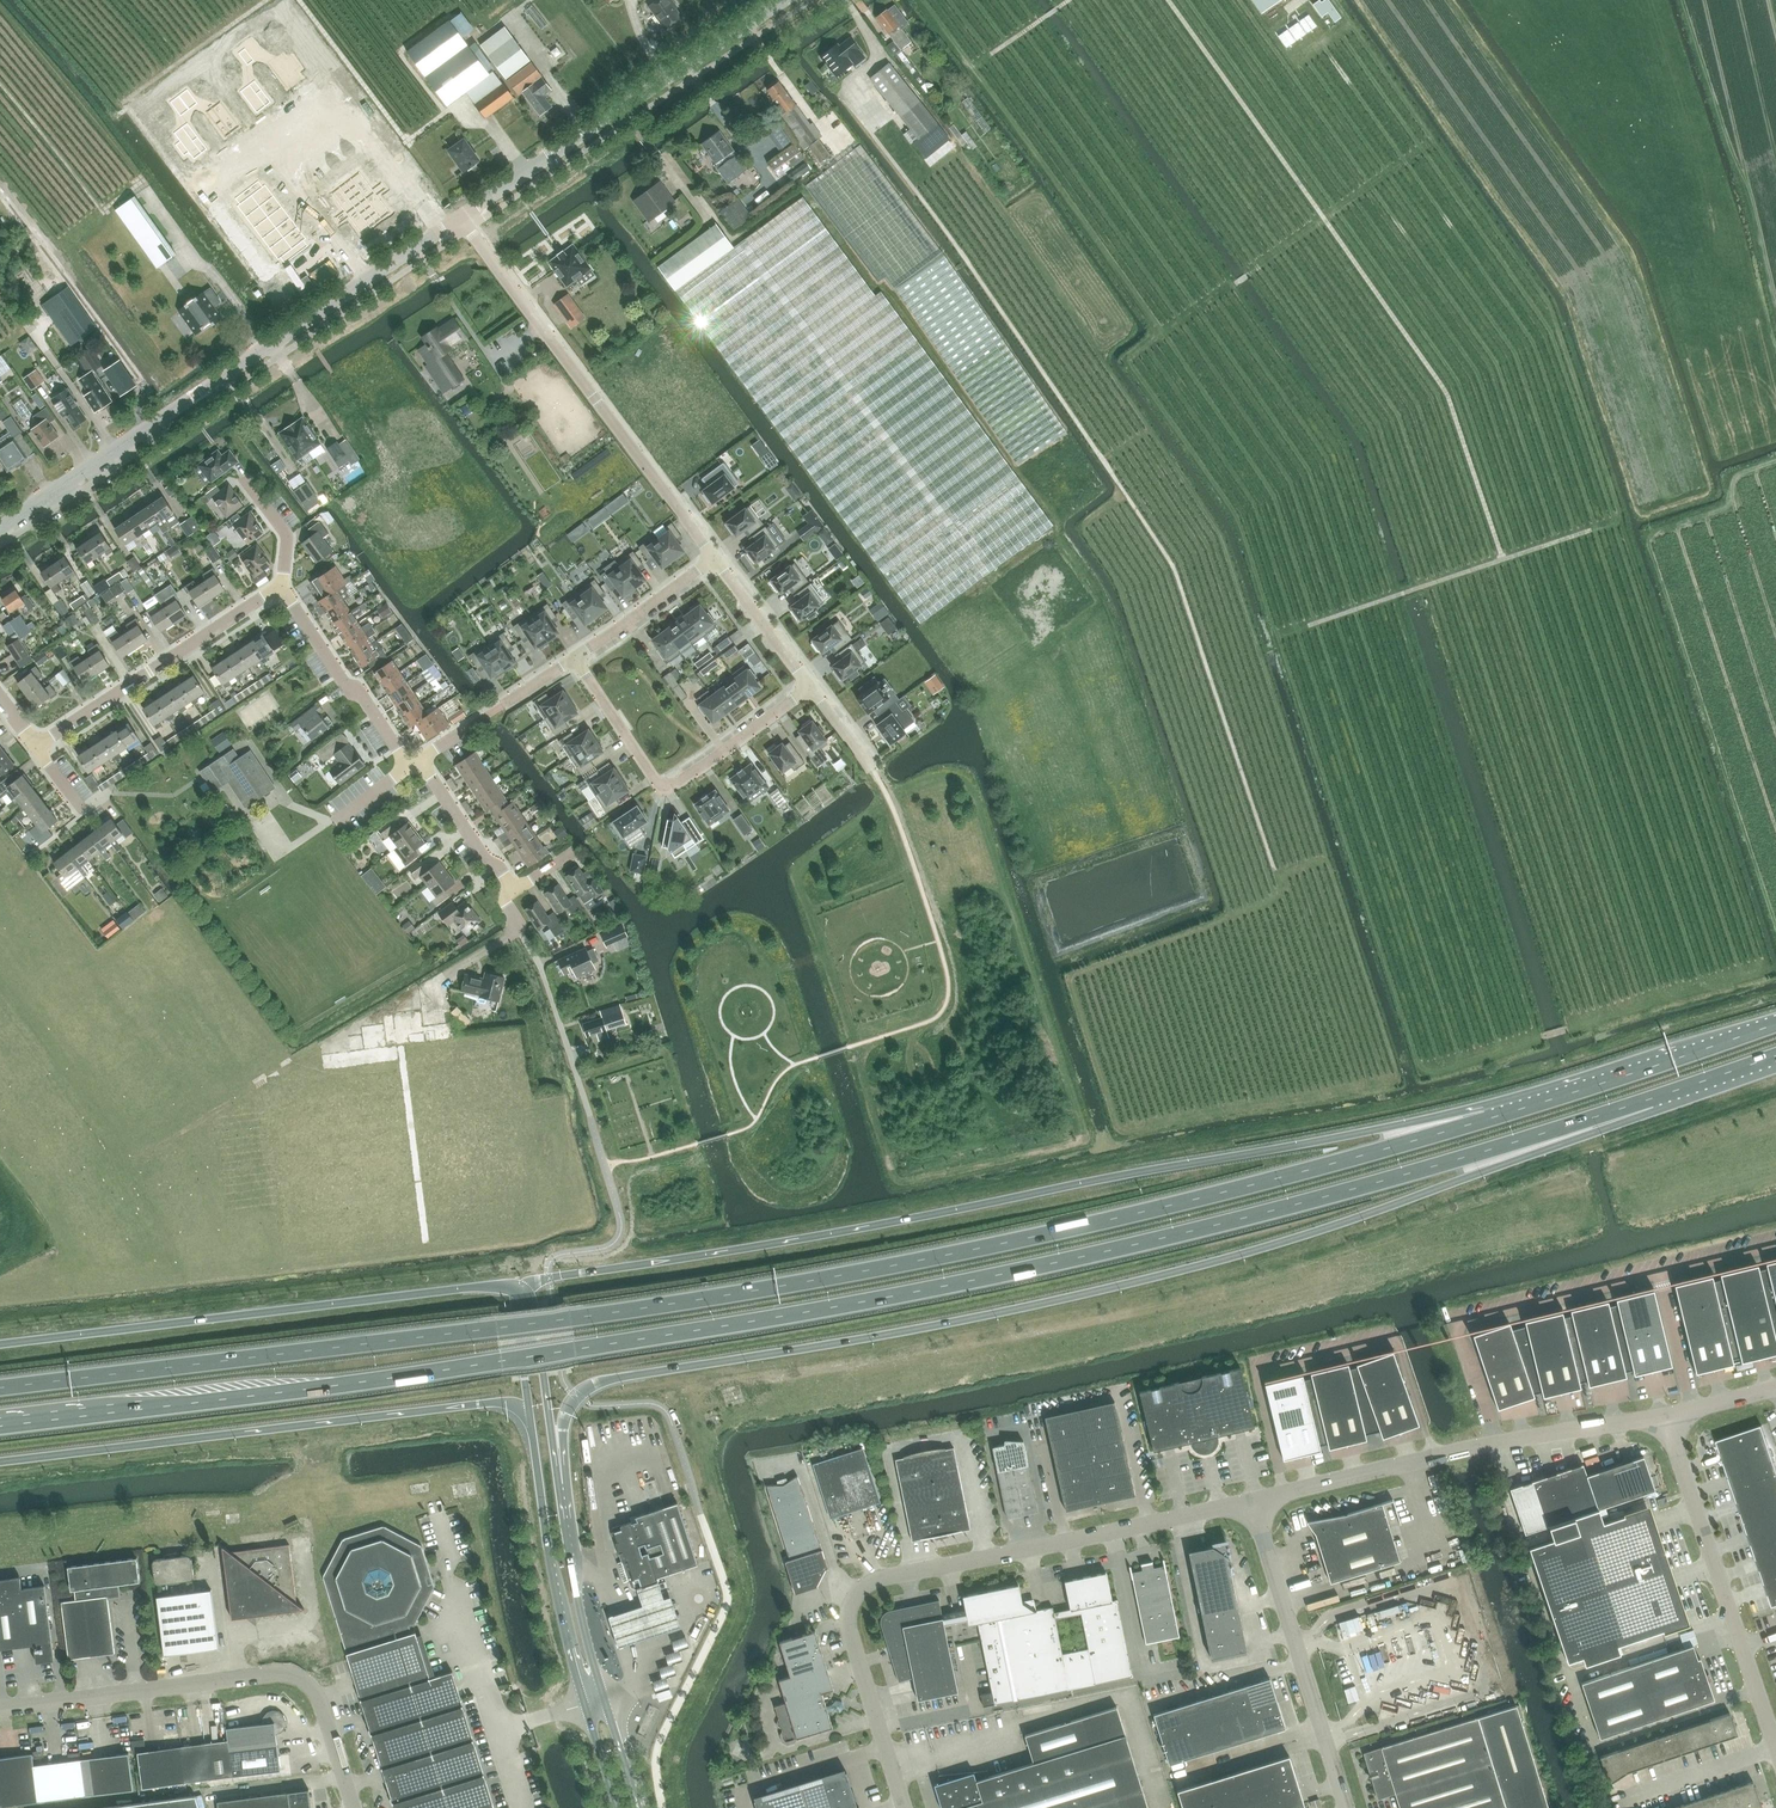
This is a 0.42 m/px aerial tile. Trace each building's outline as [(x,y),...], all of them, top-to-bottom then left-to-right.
[(675,23),(682,17),(672,3),(674,2),(673,0),(659,0),(649,7),(666,29),(668,27),(671,29),(675,25),(675,23)] [(1262,13),(1281,0),(1252,0),(1262,13)] [(1313,3),(1322,15),(1328,11),(1335,21),(1341,16),(1329,0),(1322,0),(1321,1),(1320,0),(1318,0),(1313,3)] [(877,18),(894,41),(888,46),(893,56),(912,42),(902,29),(909,24),(895,5),(888,10),(877,18)] [(455,12),(466,31),(476,25),(465,6),(455,12)] [(1309,14),(1299,21),(1308,33),(1317,26),(1309,14)] [(450,20),(408,52),(448,105),(490,74),(450,20)] [(1298,22),(1289,28),(1297,40),(1307,34),(1298,22)] [(481,45),(507,79),(531,60),(505,26),(481,45)] [(1287,29),(1278,36),(1287,48),(1296,41),(1287,29)] [(854,65),(865,57),(850,38),(840,46),(838,44),(821,57),(825,62),(824,63),(826,65),(827,64),(833,72),(850,59),(854,65)] [(552,44),(557,51),(564,47),(559,40),(552,44)] [(252,43),(245,48),(254,60),(261,55),(252,43)] [(245,48),(238,53),(248,65),(254,60),(245,48)] [(907,49),(902,52),(914,67),(918,63),(907,49)] [(285,57),(272,67),(287,88),(301,78),(296,71),(300,67),(292,57),(288,60),(285,57)] [(552,106),(544,96),(553,90),(543,77),(532,62),(507,81),(519,95),(523,92),(540,115),(552,106)] [(910,62),(904,67),(909,73),(920,86),(925,82),(910,62)] [(870,78),(910,129),(904,134),(912,144),(914,142),(927,158),(950,140),(890,63),(870,78)] [(485,118),(494,111),(513,97),(503,84),(499,87),(491,76),(467,94),(485,118)] [(852,77),(847,86),(855,90),(860,82),(852,77)] [(255,81),(241,92),(257,113),(271,102),(255,81)] [(796,135),(795,136),(805,150),(809,146),(823,166),(833,158),(819,139),(822,136),(813,123),(810,125),(779,82),(768,90),(778,105),(776,107),(796,135)] [(187,92),(180,97),(189,110),(196,105),(187,92)] [(180,97),(173,103),(183,115),(189,110),(180,97)] [(223,105),(209,116),(225,137),(239,126),(223,105)] [(773,125),(783,142),(793,137),(783,119),(773,125)] [(973,157),(977,155),(973,149),(977,146),(967,131),(962,134),(954,124),(950,127),(973,157)] [(181,142),(176,145),(184,156),(189,152),(194,159),(207,149),(191,128),(178,138),(181,142)] [(728,183),(747,168),(720,131),(702,144),(718,165),(716,166),(728,183)] [(464,140),(450,150),(465,171),(474,165),(473,163),(478,160),(464,140)] [(797,144),(769,165),(778,177),(806,157),(797,144)] [(861,144),(806,186),(879,283),(881,282),(885,278),(893,289),(899,297),(995,430),(1019,463),(1067,430),(1046,398),(1008,345),(956,271),(953,267),(943,252),(881,170),(861,144)] [(359,172),(345,183),(360,203),(375,192),(372,189),(359,172)] [(260,182),(254,187),(257,191),(263,186),(260,182)] [(345,183),(331,194),(344,211),(346,214),(360,203),(345,183)] [(380,183),(376,186),(381,192),(385,189),(380,183)] [(654,217),(675,202),(661,183),(640,199),(654,217)] [(253,194),(251,195),(259,206),(274,195),(266,184),(263,186),(257,191),(253,194)] [(253,185),(249,188),(253,194),(257,191),(254,187),(253,185)] [(376,186),(372,189),(375,192),(377,195),(381,192),(376,186)] [(249,188),(245,191),(249,197),(251,195),(253,194),(249,188)] [(245,191),(241,194),(243,196),(246,200),(249,197),(245,191)] [(375,192),(360,203),(376,223),(390,212),(377,195),(375,192)] [(239,204),(237,206),(245,217),(259,206),(251,195),(249,197),(246,200),(239,204)] [(274,195),(259,206),(268,217),(282,206),(274,195)] [(116,210),(158,268),(178,254),(136,196),(116,210)] [(243,196),(236,201),(239,204),(246,200),(243,196)] [(1016,475),(984,430),(881,291),(876,295),(803,196),(734,247),(717,224),(658,267),(676,290),(855,534),(921,624),(1055,526),(1016,475)] [(721,212),(735,230),(753,216),(739,198),(721,212)] [(360,203),(346,214),(348,217),(361,234),(376,223),(360,203)] [(259,206),(245,217),(253,228),(268,217),(259,206)] [(282,206),(268,217),(276,228),(290,217),(282,206)] [(344,211),(340,214),(345,220),(348,217),(346,214),(344,211)] [(340,214),(336,216),(341,223),(345,220),(340,214)] [(268,217),(253,228),(262,238),(276,228),(268,217)] [(290,217),(276,228),(283,237),(298,226),(290,217)] [(298,226),(283,237),(292,249),(294,247),(298,244),(304,240),(306,238),(298,226)] [(276,228),(262,238),(269,248),(283,237),(276,228)] [(283,237),(269,248),(278,259),(281,257),(286,253),(290,250),(292,249),(283,237)] [(304,240),(298,244),(301,248),(306,244),(304,240)] [(298,244),(294,247),(298,253),(302,250),(301,248),(298,244)] [(590,269),(591,269),(574,245),(573,244),(564,251),(563,250),(559,254),(558,255),(550,262),(549,262),(567,286),(582,276),(583,278),(592,271),(590,269)] [(292,249),(290,250),(294,256),(298,253),(294,247),(292,249)] [(290,250),(286,253),(289,257),(291,259),(294,256),(290,250)] [(286,253),(281,257),(283,261),(289,257),(286,253)] [(69,287),(43,305),(71,346),(97,328),(69,287)] [(185,305),(178,310),(195,335),(205,328),(212,323),(213,325),(223,318),(215,307),(219,303),(215,299),(217,297),(211,288),(205,292),(197,297),(193,300),(190,296),(189,295),(182,300),(185,305)] [(571,328),(584,318),(567,295),(554,304),(571,328)] [(466,336),(454,319),(438,330),(437,328),(423,337),(437,358),(425,366),(443,393),(463,379),(445,353),(444,351),(466,336)] [(630,334),(625,338),(629,344),(635,340),(630,334)] [(95,369),(102,365),(95,355),(88,359),(95,369)] [(122,395),(136,385),(120,360),(105,370),(122,395)] [(45,381),(37,370),(25,378),(34,390),(45,381)] [(91,371),(81,378),(90,392),(85,395),(96,412),(100,409),(100,410),(112,401),(101,384),(100,385),(91,371)] [(78,425),(87,419),(67,389),(52,399),(64,417),(67,415),(73,424),(70,426),(74,432),(81,428),(78,425)] [(38,394),(33,398),(41,408),(45,405),(38,394)] [(32,430),(45,447),(59,436),(50,423),(55,418),(47,407),(33,416),(39,424),(32,430)] [(295,430),(309,452),(314,459),(326,451),(304,418),(303,417),(302,417),(303,417),(293,424),(296,429),(294,430),(295,430)] [(309,452),(295,430),(294,430),(296,429),(293,424),(280,433),(280,432),(279,433),(280,434),(297,460),(309,452)] [(23,464),(22,462),(35,453),(21,433),(1,447),(0,445),(0,460),(8,471),(17,465),(18,467),(23,464)] [(337,442),(327,448),(336,461),(346,455),(337,442)] [(229,467),(237,461),(229,451),(222,456),(218,451),(199,465),(211,481),(229,467)] [(774,459),(767,465),(771,469),(778,464),(774,459)] [(282,461),(276,464),(278,467),(280,469),(285,466),(284,463),(282,461)] [(713,503),(739,484),(723,462),(702,478),(708,487),(703,490),(705,493),(703,494),(709,502),(711,501),(713,503)] [(307,482),(294,491),(302,504),(316,495),(307,482)] [(227,516),(243,504),(229,486),(221,491),(217,486),(206,494),(210,500),(213,498),(227,516)] [(797,490),(791,494),(795,500),(801,495),(797,490)] [(623,493),(610,503),(616,510),(629,500),(623,493)] [(174,513),(174,512),(163,496),(151,504),(168,530),(180,522),(174,513)] [(168,530),(151,504),(139,512),(150,529),(158,524),(164,533),(168,530)] [(750,506),(740,513),(725,524),(732,534),(734,532),(737,535),(746,528),(751,534),(764,524),(750,506)] [(604,507),(588,519),(594,526),(610,515),(604,507)] [(150,529),(139,512),(127,520),(138,537),(140,540),(144,546),(148,544),(149,543),(142,534),(150,529)] [(238,513),(226,522),(231,528),(234,525),(248,543),(264,532),(250,513),(242,519),(238,513)] [(192,517),(181,524),(188,536),(200,529),(192,517)] [(808,524),(797,532),(804,540),(815,532),(823,526),(817,517),(808,524)] [(138,537),(127,520),(115,529),(126,545),(134,539),(140,549),(144,546),(140,540),(138,537)] [(317,562),(333,551),(323,538),(329,533),(320,521),(306,531),(311,537),(302,543),(310,553),(317,562)] [(583,523),(567,535),(572,542),(589,530),(583,523)] [(684,551),(675,540),(681,536),(672,523),(665,527),(669,532),(659,539),(673,559),(684,551)] [(779,545),(766,527),(752,536),(757,542),(747,549),(749,552),(747,554),(754,564),(762,558),(765,562),(772,557),(769,553),(779,545)] [(825,528),(818,532),(822,538),(829,534),(825,528)] [(110,548),(111,547),(101,533),(89,541),(99,555),(104,552),(107,556),(113,552),(110,548)] [(673,559),(659,539),(648,547),(645,542),(639,547),(648,560),(654,556),(662,567),(673,559)] [(87,563),(99,555),(89,541),(77,549),(87,563)] [(205,551),(213,563),(221,558),(213,545),(205,551)] [(264,569),(271,564),(257,545),(241,557),(255,576),(252,578),(257,584),(268,575),(264,569)] [(234,550),(227,555),(230,560),(238,554),(234,550)] [(628,555),(617,563),(626,576),(633,585),(634,586),(635,587),(645,579),(643,577),(641,574),(637,568),(643,564),(633,551),(628,555)] [(164,553),(158,557),(161,562),(167,557),(164,553)] [(66,557),(54,565),(64,579),(70,575),(74,581),(79,577),(66,557)] [(134,572),(141,567),(135,557),(128,562),(134,572)] [(155,559),(143,568),(154,583),(173,569),(166,559),(159,564),(155,559)] [(606,571),(600,575),(610,588),(615,584),(617,586),(622,593),(624,595),(635,587),(634,586),(633,585),(626,576),(617,563),(615,561),(605,568),(607,571),(606,571)] [(809,581),(795,563),(785,570),(781,566),(775,571),(778,576),(770,581),(777,591),(779,590),(781,593),(791,585),(795,591),(809,581)] [(64,579),(54,565),(42,573),(55,593),(62,589),(58,583),(64,579)] [(336,566),(325,573),(336,590),(345,584),(347,583),(336,566)] [(126,568),(108,580),(111,585),(124,577),(125,578),(130,575),(126,568)] [(213,598),(225,590),(216,575),(217,574),(214,568),(204,574),(208,580),(203,583),(213,598)] [(827,571),(821,575),(825,580),(831,575),(827,571)] [(543,572),(538,576),(540,579),(542,582),(548,578),(545,575),(543,572)] [(105,573),(97,578),(101,584),(109,579),(105,573)] [(325,597),(336,590),(325,573),(314,581),(325,597)] [(121,582),(128,593),(134,589),(127,578),(121,582)] [(604,592),(595,579),(578,592),(596,616),(607,608),(598,596),(604,592)] [(81,585),(87,593),(70,604),(73,609),(92,597),(97,594),(88,580),(81,585)] [(213,598),(203,583),(198,586),(194,581),(185,587),(188,593),(190,591),(200,606),(213,598)] [(126,591),(120,582),(111,588),(116,597),(126,591)] [(326,612),(344,600),(351,596),(347,591),(349,590),(345,584),(336,590),(325,597),(319,601),(326,612)] [(824,602),(810,584),(797,594),(801,599),(792,606),(794,609),(791,611),(799,621),(807,615),(810,619),(817,614),(814,610),(824,602)] [(174,623),(187,615),(177,600),(179,599),(175,593),(178,592),(173,585),(155,595),(164,608),(174,623)] [(867,587),(861,591),(867,598),(872,594),(867,587)] [(17,590),(3,599),(12,612),(24,603),(30,610),(35,607),(27,594),(22,597),(17,590)] [(596,616),(578,592),(562,604),(571,617),(577,612),(585,624),(596,616)] [(94,606),(101,602),(97,596),(81,606),(93,624),(99,620),(90,607),(89,607),(88,606),(92,604),(94,606)] [(60,599),(54,602),(55,603),(63,615),(70,611),(61,598),(60,599)] [(352,605),(349,607),(344,600),(326,612),(333,623),(355,609),(352,605)] [(881,602),(875,607),(883,617),(889,613),(881,602)] [(386,604),(380,607),(385,615),(386,615),(392,612),(386,604)] [(548,604),(531,615),(549,642),(558,636),(556,634),(558,632),(551,621),(556,617),(548,604)] [(174,623),(164,608),(159,611),(156,606),(146,612),(150,618),(152,617),(161,631),(174,623)] [(363,612),(363,611),(359,606),(355,609),(333,623),(340,634),(358,622),(355,617),(363,612)] [(689,616),(705,636),(716,627),(713,623),(715,621),(709,612),(706,614),(700,606),(691,612),(692,614),(689,616)] [(49,620),(41,608),(23,620),(20,615),(11,622),(17,631),(22,638),(49,620)] [(74,614),(66,619),(70,625),(78,621),(74,614)] [(549,642),(531,615),(513,626),(522,639),(528,636),(536,647),(538,646),(540,648),(549,642)] [(693,645),(705,636),(689,616),(686,618),(685,617),(677,623),(689,640),(693,645)] [(883,621),(880,623),(889,634),(893,631),(897,628),(889,617),(885,620),(884,621),(883,621)] [(116,618),(105,622),(108,630),(119,625),(116,618)] [(136,648),(148,640),(139,625),(140,624),(137,619),(127,625),(131,630),(126,633),(136,648)] [(819,635),(811,641),(818,651),(821,649),(823,652),(832,645),(837,651),(852,639),(844,629),(838,621),(832,626),(826,630),(823,626),(816,631),(819,635)] [(17,631),(11,622),(4,626),(10,635),(17,631)] [(362,627),(358,622),(340,634),(347,645),(373,628),(373,627),(370,622),(362,627)] [(678,649),(689,640),(677,623),(668,629),(669,631),(666,633),(678,649)] [(402,624),(396,628),(400,634),(406,629),(402,624)] [(376,634),(373,628),(347,645),(354,655),(373,644),(369,638),(376,634)] [(136,648),(126,633),(121,637),(118,631),(108,638),(112,643),(113,642),(123,657),(136,648)] [(486,644),(505,671),(513,666),(512,663),(514,662),(506,650),(512,646),(503,633),(486,644)] [(681,653),(678,649),(666,633),(663,635),(662,634),(653,640),(659,648),(657,650),(663,659),(666,658),(669,662),(681,653)] [(261,659),(262,659),(264,663),(269,661),(266,656),(274,651),(272,647),(267,639),(263,634),(250,643),(261,659)] [(721,651),(733,642),(729,636),(716,646),(721,651)] [(17,661),(29,653),(20,639),(8,647),(17,661)] [(835,669),(833,671),(840,681),(848,675),(851,679),(858,674),(855,670),(866,662),(857,650),(865,644),(861,639),(853,645),(852,643),(838,653),(843,659),(833,666),(835,669)] [(377,640),(373,644),(354,655),(358,661),(357,662),(357,664),(358,666),(360,666),(361,666),(362,667),(368,662),(371,667),(388,657),(377,640)] [(250,643),(238,651),(248,668),(261,659),(250,643)] [(741,648),(739,650),(739,651),(746,660),(749,658),(756,653),(749,643),(748,643),(741,648)] [(97,674),(110,665),(100,651),(102,649),(98,644),(89,650),(92,655),(88,659),(97,674)] [(505,671),(486,644),(469,655),(478,669),(484,665),(492,676),(494,675),(496,677),(505,671)] [(61,659),(66,656),(59,645),(54,648),(61,659)] [(727,660),(739,651),(739,650),(735,645),(723,654),(727,660)] [(454,651),(452,652),(455,656),(458,661),(460,659),(462,658),(465,656),(461,651),(459,653),(456,649),(454,651)] [(241,672),(248,668),(238,651),(225,659),(236,676),(239,680),(244,677),(241,672)] [(38,666),(48,658),(44,652),(34,660),(38,666)] [(710,652),(702,658),(706,662),(713,657),(710,652)] [(97,674),(88,659),(83,662),(79,657),(70,663),(73,668),(75,667),(85,682),(97,674)] [(706,662),(702,658),(695,663),(698,668),(706,662)] [(236,676),(225,659),(213,668),(227,688),(231,685),(229,681),(236,676)] [(719,664),(715,659),(708,665),(711,670),(719,664)] [(382,683),(400,671),(393,660),(375,672),(382,683)] [(704,675),(711,670),(708,665),(700,671),(704,675)] [(732,674),(747,695),(750,692),(751,694),(760,687),(754,679),(757,677),(750,668),(748,670),(744,665),(732,674)] [(28,695),(42,684),(38,679),(43,676),(36,667),(31,671),(32,672),(18,683),(28,695)] [(468,670),(466,672),(473,682),(474,683),(476,682),(478,680),(480,679),(476,672),(473,667),(470,669),(468,670)] [(389,694),(407,682),(404,677),(408,674),(405,668),(400,671),(382,683),(389,694)] [(72,680),(64,670),(56,675),(64,685),(72,680)] [(425,674),(424,675),(430,683),(431,682),(436,679),(430,671),(425,674)] [(261,686),(273,678),(270,672),(257,680),(261,686)] [(679,684),(670,672),(664,676),(673,689),(679,684)] [(744,697),(747,695),(732,674),(721,683),(724,687),(737,705),(745,698),(744,697)] [(860,690),(856,693),(869,710),(876,705),(881,711),(901,696),(895,688),(889,692),(875,674),(858,688),(860,690)] [(927,680),(925,682),(928,686),(930,684),(936,693),(939,690),(942,688),(944,687),(938,679),(935,675),(933,676),(930,678),(927,680)] [(194,676),(181,684),(192,701),(193,700),(195,704),(200,701),(197,697),(205,692),(194,676)] [(248,694),(261,686),(257,680),(245,689),(248,694)] [(396,705),(414,693),(407,682),(389,694),(396,705)] [(52,698),(57,694),(50,685),(45,689),(42,684),(28,695),(37,707),(51,696),(52,698)] [(192,701),(181,684),(169,693),(180,709),(183,712),(188,709),(185,706),(192,701)] [(688,697),(679,684),(673,689),(682,701),(688,697)] [(728,711),(737,705),(724,687),(713,696),(724,712),(727,709),(728,711)] [(248,694),(245,689),(232,697),(228,692),(222,697),(229,708),(248,694)] [(544,719),(571,701),(565,692),(564,694),(562,691),(550,699),(546,693),(533,702),(544,719)] [(721,714),(724,712),(713,696),(709,691),(696,700),(699,706),(698,706),(705,716),(707,714),(713,722),(722,715),(721,714)] [(270,692),(260,702),(269,711),(279,701),(270,692)] [(180,709),(169,693),(156,701),(167,717),(168,717),(170,721),(175,717),(173,713),(180,709)] [(403,716),(421,704),(414,693),(396,705),(403,716)] [(214,708),(202,716),(206,722),(225,710),(218,699),(211,703),(214,708)] [(156,701),(144,709),(157,729),(162,726),(159,722),(167,717),(156,701)] [(571,701),(544,719),(556,736),(569,727),(565,721),(577,713),(575,711),(577,710),(571,701)] [(903,729),(914,721),(905,710),(902,712),(895,702),(878,715),(882,721),(876,725),(891,745),(906,733),(906,732),(903,729)] [(318,712),(323,709),(319,703),(292,724),(296,730),(302,725),(313,739),(334,722),(328,715),(323,719),(318,712)] [(427,715),(428,714),(437,708),(435,705),(426,711),(421,704),(403,716),(410,727),(416,723),(427,715)] [(427,715),(438,732),(450,725),(438,708),(437,708),(428,714),(427,715)] [(456,713),(450,717),(454,723),(460,719),(456,713)] [(238,731),(251,722),(245,714),(232,723),(238,731)] [(427,739),(438,732),(427,715),(416,723),(427,739)] [(194,730),(206,722),(202,716),(190,725),(194,730)] [(801,733),(795,738),(817,766),(827,758),(821,751),(818,746),(826,740),(822,735),(824,733),(819,726),(817,728),(811,719),(801,727),(803,729),(800,731),(801,733)] [(116,732),(126,748),(140,739),(129,723),(116,732)] [(181,738),(194,730),(190,725),(178,733),(181,738)] [(570,757),(597,740),(596,739),(591,731),(589,732),(588,730),(576,738),(572,732),(559,741),(570,757)] [(119,753),(126,748),(116,732),(103,740),(114,756),(115,756),(117,759),(122,757),(119,753)] [(223,732),(212,740),(218,750),(230,742),(223,732)] [(161,752),(181,738),(178,733),(164,742),(160,736),(153,740),(161,752)] [(342,733),(317,752),(325,763),(336,755),(342,762),(331,771),(327,774),(327,778),(330,781),(333,782),(337,779),(341,784),(366,765),(355,751),(355,752),(349,745),(350,744),(342,733)] [(103,740),(91,748),(102,764),(114,756),(103,740)] [(597,740),(570,757),(581,774),(594,766),(590,760),(602,752),(601,750),(603,749),(597,740)] [(147,753),(135,761),(139,767),(158,754),(150,742),(143,747),(147,753)] [(782,744),(779,746),(777,744),(768,751),(774,760),(772,761),(777,768),(779,766),(783,772),(791,766),(795,771),(805,763),(790,742),(784,746),(782,744)] [(15,764),(0,746),(0,776),(15,764)] [(89,772),(102,764),(91,748),(79,756),(89,772)] [(214,791),(229,781),(246,807),(263,796),(263,797),(266,795),(271,792),(273,790),(273,789),(276,787),(251,750),(240,758),(234,749),(201,772),(214,791)] [(834,757),(839,763),(848,757),(843,750),(834,757)] [(464,777),(484,764),(476,753),(457,765),(464,777)] [(135,761),(123,769),(126,775),(139,767),(135,761)] [(563,779),(571,770),(562,761),(553,771),(563,779)] [(743,769),(742,769),(742,770),(739,772),(738,772),(738,773),(730,779),(747,802),(768,788),(751,763),(743,769)] [(472,788),(491,776),(484,764),(464,777),(472,788)] [(114,783),(126,775),(123,769),(111,777),(114,783)] [(596,796),(623,778),(622,778),(617,770),(615,771),(613,769),(602,777),(598,771),(576,785),(580,791),(588,786),(596,796)] [(297,770),(290,776),(294,781),(301,776),(297,770)] [(2,798),(7,805),(8,804),(14,800),(17,798),(31,787),(32,786),(32,787),(34,785),(34,784),(33,784),(28,778),(26,779),(23,775),(20,777),(16,771),(0,784),(0,799),(2,798)] [(549,772),(544,776),(548,781),(551,779),(552,776),(549,772)] [(114,783),(111,777),(101,784),(93,773),(86,778),(93,788),(97,786),(101,792),(114,783)] [(480,800),(499,787),(491,776),(472,788),(480,800)] [(447,781),(450,786),(455,783),(452,778),(447,781)] [(623,778),(596,796),(607,813),(620,804),(616,798),(628,791),(626,788),(628,787),(623,778)] [(459,788),(455,783),(450,786),(454,791),(459,788)] [(31,787),(17,798),(26,809),(41,798),(32,787),(32,786),(31,787)] [(487,811),(492,808),(504,800),(506,799),(499,787),(480,800),(487,811)] [(778,789),(770,795),(780,808),(788,802),(778,789)] [(565,790),(558,795),(562,800),(567,797),(568,794),(565,790)] [(706,795),(707,796),(703,798),(702,798),(702,799),(694,804),(708,825),(730,810),(716,790),(707,795),(706,795)] [(41,798),(26,809),(34,820),(49,809),(41,798)] [(14,800),(8,804),(11,809),(17,804),(14,800)] [(461,803),(464,808),(469,805),(466,800),(461,803)] [(504,800),(492,808),(496,814),(495,814),(503,826),(522,814),(514,802),(508,806),(504,800)] [(539,802),(533,806),(539,816),(545,812),(539,802)] [(472,810),(469,805),(464,808),(468,813),(472,810)] [(614,821),(631,847),(642,839),(636,829),(648,821),(637,805),(614,821)] [(49,809),(34,820),(43,832),(58,821),(49,809)] [(20,820),(26,815),(23,811),(17,816),(20,820)] [(510,838),(529,825),(522,814),(503,826),(510,838)] [(590,814),(579,821),(586,831),(597,823),(590,814)] [(735,819),(734,820),(745,835),(746,834),(748,833),(753,830),(742,814),(737,817),(735,819)] [(678,817),(674,820),(668,819),(662,846),(668,848),(675,858),(687,850),(683,844),(691,839),(695,845),(704,839),(690,817),(682,822),(678,817)] [(112,819),(100,827),(112,843),(118,851),(123,848),(116,839),(123,834),(126,838),(134,832),(124,819),(116,825),(112,819)] [(392,852),(417,832),(409,822),(398,830),(394,825),(382,834),(386,840),(384,841),(392,852)] [(26,827),(25,827),(28,832),(29,831),(34,827),(31,823),(26,827)] [(510,838),(498,846),(501,850),(513,841),(518,849),(537,837),(529,825),(510,838)] [(561,826),(558,829),(564,837),(567,834),(561,826)] [(112,843),(100,827),(89,836),(100,851),(107,860),(111,857),(104,848),(112,843)] [(417,832),(392,852),(389,854),(401,870),(418,857),(414,851),(425,843),(417,832)] [(100,851),(89,836),(77,845),(78,845),(89,860),(96,869),(100,866),(93,857),(100,851)] [(494,840),(497,845),(502,842),(499,836),(494,840)] [(537,837),(518,849),(526,861),(527,860),(531,866),(551,853),(546,847),(544,848),(537,837)] [(760,838),(754,842),(760,850),(765,846),(760,838)] [(78,845),(66,854),(85,878),(90,874),(83,865),(89,860),(78,845)] [(63,873),(57,877),(68,891),(85,878),(66,854),(55,863),(63,873)] [(630,870),(630,871),(635,872),(644,874),(644,873),(646,863),(647,858),(647,856),(634,854),(634,855),(632,860),(630,870)] [(428,886),(447,872),(439,861),(428,870),(423,864),(411,874),(416,880),(420,876),(428,886)] [(573,871),(566,876),(579,896),(584,903),(593,897),(603,891),(595,879),(589,883),(579,867),(577,868),(576,866),(571,869),(573,871)] [(378,886),(388,879),(380,870),(371,877),(378,886)] [(447,872),(428,886),(422,891),(430,901),(432,900),(436,906),(448,897),(444,891),(455,882),(447,872)] [(572,914),(582,907),(574,895),(568,899),(558,884),(545,893),(558,913),(567,907),(572,914)] [(163,889),(155,895),(156,896),(160,902),(168,896),(164,890),(163,889)] [(109,891),(103,895),(111,905),(117,900),(109,891)] [(537,901),(524,909),(538,929),(547,923),(555,937),(565,930),(553,912),(548,916),(537,901)] [(464,932),(479,920),(465,902),(457,908),(453,902),(439,913),(445,921),(452,916),(464,932)] [(140,904),(129,913),(135,921),(146,912),(140,904)] [(616,913),(614,914),(618,920),(620,919),(623,917),(619,911),(616,913)] [(409,921),(403,925),(408,932),(414,928),(409,921)] [(608,947),(630,937),(623,922),(601,933),(608,947)] [(118,926),(106,935),(108,938),(120,929),(118,926)] [(592,963),(598,961),(592,948),(575,956),(574,953),(558,960),(564,974),(574,969),(577,977),(595,968),(592,963)] [(479,978),(465,974),(462,990),(480,994),(480,996),(498,1000),(504,977),(485,973),(484,980),(479,979),(479,978)] [(324,1048),(326,1063),(401,1055),(402,1044),(407,1044),(408,1040),(417,1041),(418,1037),(428,1036),(429,1028),(430,1028),(452,1025),(451,1018),(432,1015),(426,1016),(424,1003),(384,1008),(385,1017),(364,1019),(363,1028),(350,1029),(352,1045),(324,1048)] [(457,1007),(452,1012),(461,1022),(467,1016),(457,1007)] [(587,1036),(596,1033),(598,1040),(608,1037),(606,1030),(605,1028),(619,1024),(614,1008),(604,1011),(606,1016),(583,1023),(587,1036)] [(536,1196),(537,1220),(545,1220),(544,1196),(536,1196)] [(1721,1279),(1713,1281),(1712,1276),(1674,1285),(1696,1373),(1733,1364),(1732,1360),(1740,1358),(1741,1362),(1775,1354),(1775,1261),(1766,1263),(1767,1268),(1759,1270),(1758,1265),(1720,1274),(1721,1279)] [(1526,1326),(1512,1330),(1510,1323),(1473,1335),(1498,1409),(1534,1397),(1534,1395),(1542,1393),(1543,1397),(1581,1388),(1580,1383),(1588,1382),(1589,1386),(1626,1377),(1625,1372),(1633,1371),(1634,1375),(1672,1366),(1653,1290),(1616,1300),(1617,1305),(1609,1307),(1608,1302),(1570,1311),(1572,1316),(1563,1318),(1562,1313),(1525,1322),(1526,1326)] [(1348,1364),(1265,1384),(1283,1460),(1321,1451),(1320,1446),(1328,1444),(1329,1449),(1366,1440),(1365,1435),(1380,1432),(1382,1438),(1419,1425),(1393,1352),(1356,1365),(1357,1367),(1349,1369),(1348,1364)] [(1179,1382),(1140,1391),(1154,1451),(1193,1441),(1194,1444),(1195,1446),(1197,1448),(1199,1449),(1201,1450),(1203,1450),(1206,1450),(1208,1450),(1211,1449),(1213,1447),(1214,1445),(1215,1443),(1216,1441),(1216,1438),(1216,1436),(1255,1427),(1241,1367),(1202,1377),(1202,1380),(1202,1382),(1202,1385),(1200,1387),(1199,1389),(1197,1390),(1194,1391),(1192,1392),(1190,1392),(1187,1392),(1185,1391),(1183,1389),(1181,1387),(1180,1385),(1179,1382)] [(1066,1511),(1136,1495),(1115,1401),(1045,1417),(1066,1511)] [(1717,1441),(1772,1606),(1775,1605),(1775,1467),(1762,1425),(1716,1440),(1717,1441)] [(993,1447),(1007,1518),(1038,1512),(1023,1441),(993,1447)] [(895,1460),(912,1541),(970,1529),(954,1448),(895,1460)] [(817,1466),(832,1514),(877,1500),(861,1452),(817,1466)] [(1644,1456),(1587,1475),(1583,1464),(1510,1489),(1525,1534),(1549,1526),(1553,1540),(1529,1548),(1568,1663),(1583,1658),(1585,1665),(1620,1653),(1618,1646),(1686,1623),(1647,1508),(1603,1523),(1599,1509),(1655,1490),(1644,1456)] [(1163,1458),(1151,1460),(1153,1468),(1165,1466),(1163,1458)] [(790,1560),(786,1561),(796,1593),(818,1586),(817,1585),(826,1569),(828,1568),(798,1475),(784,1485),(766,1486),(790,1560)] [(1669,1504),(1668,1502),(1666,1497),(1657,1500),(1660,1507),(1669,1504)] [(671,1505),(665,1507),(685,1569),(692,1567),(698,1565),(678,1503),(671,1505)] [(1345,1515),(1307,1522),(1316,1534),(1331,1583),(1400,1561),(1382,1503),(1345,1515)] [(658,1578),(685,1569),(665,1507),(637,1517),(638,1521),(633,1523),(632,1522),(622,1526),(623,1529),(613,1532),(620,1553),(624,1551),(626,1560),(623,1561),(619,1563),(625,1582),(629,1580),(633,1590),(641,1587),(645,1586),(657,1586),(657,1582),(659,1581),(658,1578)] [(349,1661),(395,1807),(495,1807),(453,1672),(430,1678),(416,1632),(412,1633),(410,1626),(415,1625),(435,1587),(422,1546),(384,1526),(343,1538),(323,1577),(349,1661)] [(223,1547),(232,1619),(304,1609),(297,1603),(289,1545),(231,1552),(223,1547)] [(1189,1551),(1211,1658),(1247,1650),(1226,1549),(1220,1545),(1189,1551)] [(192,1558),(191,1557),(189,1555),(187,1555),(156,1559),(154,1560),(153,1561),(153,1563),(155,1581),(156,1583),(157,1584),(159,1584),(191,1580),(192,1579),(194,1578),(194,1576),(192,1558)] [(69,1659),(115,1653),(107,1593),(118,1592),(117,1585),(140,1582),(137,1558),(68,1567),(71,1591),(74,1590),(76,1600),(61,1602),(69,1659)] [(1133,1578),(1146,1644),(1180,1637),(1166,1571),(1164,1565),(1154,1567),(1153,1561),(1141,1564),(1142,1570),(1132,1572),(1133,1578)] [(1053,1607),(1037,1610),(1023,1601),(1019,1584),(963,1596),(969,1624),(978,1622),(995,1704),(1133,1676),(1117,1599),(1112,1600),(1108,1576),(1103,1573),(1071,1579),(1066,1587),(1071,1609),(1054,1612),(1053,1607)] [(0,1581),(0,1641),(1,1649),(34,1645),(37,1663),(55,1660),(45,1586),(21,1589),(20,1583),(15,1579),(0,1581)] [(658,1580),(637,1587),(643,1606),(609,1617),(619,1647),(681,1626),(671,1596),(664,1599),(658,1580)] [(1436,1596),(1424,1592),(1422,1597),(1436,1601),(1438,1595),(1452,1598),(1449,1606),(1454,1608),(1459,1594),(1438,1588),(1436,1596)] [(165,1655),(219,1648),(211,1590),(157,1597),(165,1655)] [(881,1624),(888,1646),(899,1681),(914,1677),(918,1700),(958,1692),(940,1603),(937,1601),(890,1610),(889,1611),(887,1611),(886,1612),(885,1613),(884,1614),(883,1615),(883,1616),(882,1618),(881,1619),(881,1620),(881,1622),(881,1623),(881,1624)] [(1398,1605),(1379,1611),(1381,1617),(1400,1611),(1398,1605)] [(1359,1616),(1339,1622),(1343,1636),(1363,1630),(1359,1616)] [(790,1676),(779,1680),(786,1703),(775,1706),(779,1719),(776,1724),(777,1727),(782,1729),(782,1730),(780,1735),(782,1742),(788,1745),(795,1743),(797,1738),(833,1727),(828,1712),(834,1711),(840,1712),(844,1707),(842,1701),(836,1700),(832,1705),(827,1706),(822,1693),(834,1689),(816,1631),(780,1642),(790,1676)] [(686,1636),(672,1641),(675,1651),(665,1654),(669,1665),(659,1668),(662,1678),(652,1681),(656,1691),(670,1687),(667,1677),(676,1673),(673,1663),(683,1660),(679,1649),(689,1646),(686,1636)] [(1698,1659),(1694,1645),(1581,1683),(1600,1738),(1715,1700),(1701,1658),(1698,1659)] [(1154,1714),(1170,1764),(1286,1728),(1270,1678),(1154,1714)] [(1517,1705),(1364,1753),(1378,1799),(1396,1794),(1400,1807),(1506,1807),(1500,1787),(1539,1775),(1517,1705)] [(1117,1707),(1026,1735),(1034,1763),(977,1780),(974,1772),(940,1776),(940,1783),(935,1784),(942,1807),(1148,1807),(1117,1707)] [(281,1770),(276,1735),(282,1732),(286,1727),(287,1721),(284,1715),(279,1711),(273,1710),(267,1713),(263,1718),(262,1724),(226,1728),(228,1740),(146,1751),(144,1739),(132,1741),(133,1753),(138,1752),(143,1788),(281,1770)] [(1631,1771),(1719,1741),(1738,1735),(1730,1713),(1600,1757),(1608,1781),(1610,1784),(1631,1771)] [(63,1799),(134,1789),(129,1753),(34,1765),(33,1754),(0,1758),(0,1807),(63,1799)] [(1178,1791),(1183,1807),(1299,1807),(1305,1806),(1290,1756),(1178,1791)] [(755,1801),(757,1807),(858,1807),(859,1807),(858,1807),(847,1773),(755,1801)] [(1753,1781),(1674,1807),(1762,1807),(1753,1781)] [(279,1793),(218,1801),(219,1807),(312,1807),(309,1789),(279,1793)] [(102,1807),(200,1807),(196,1796),(102,1807)] [(1319,1799),(1310,1801),(1312,1807),(1316,1807),(1321,1806),(1319,1799)]
